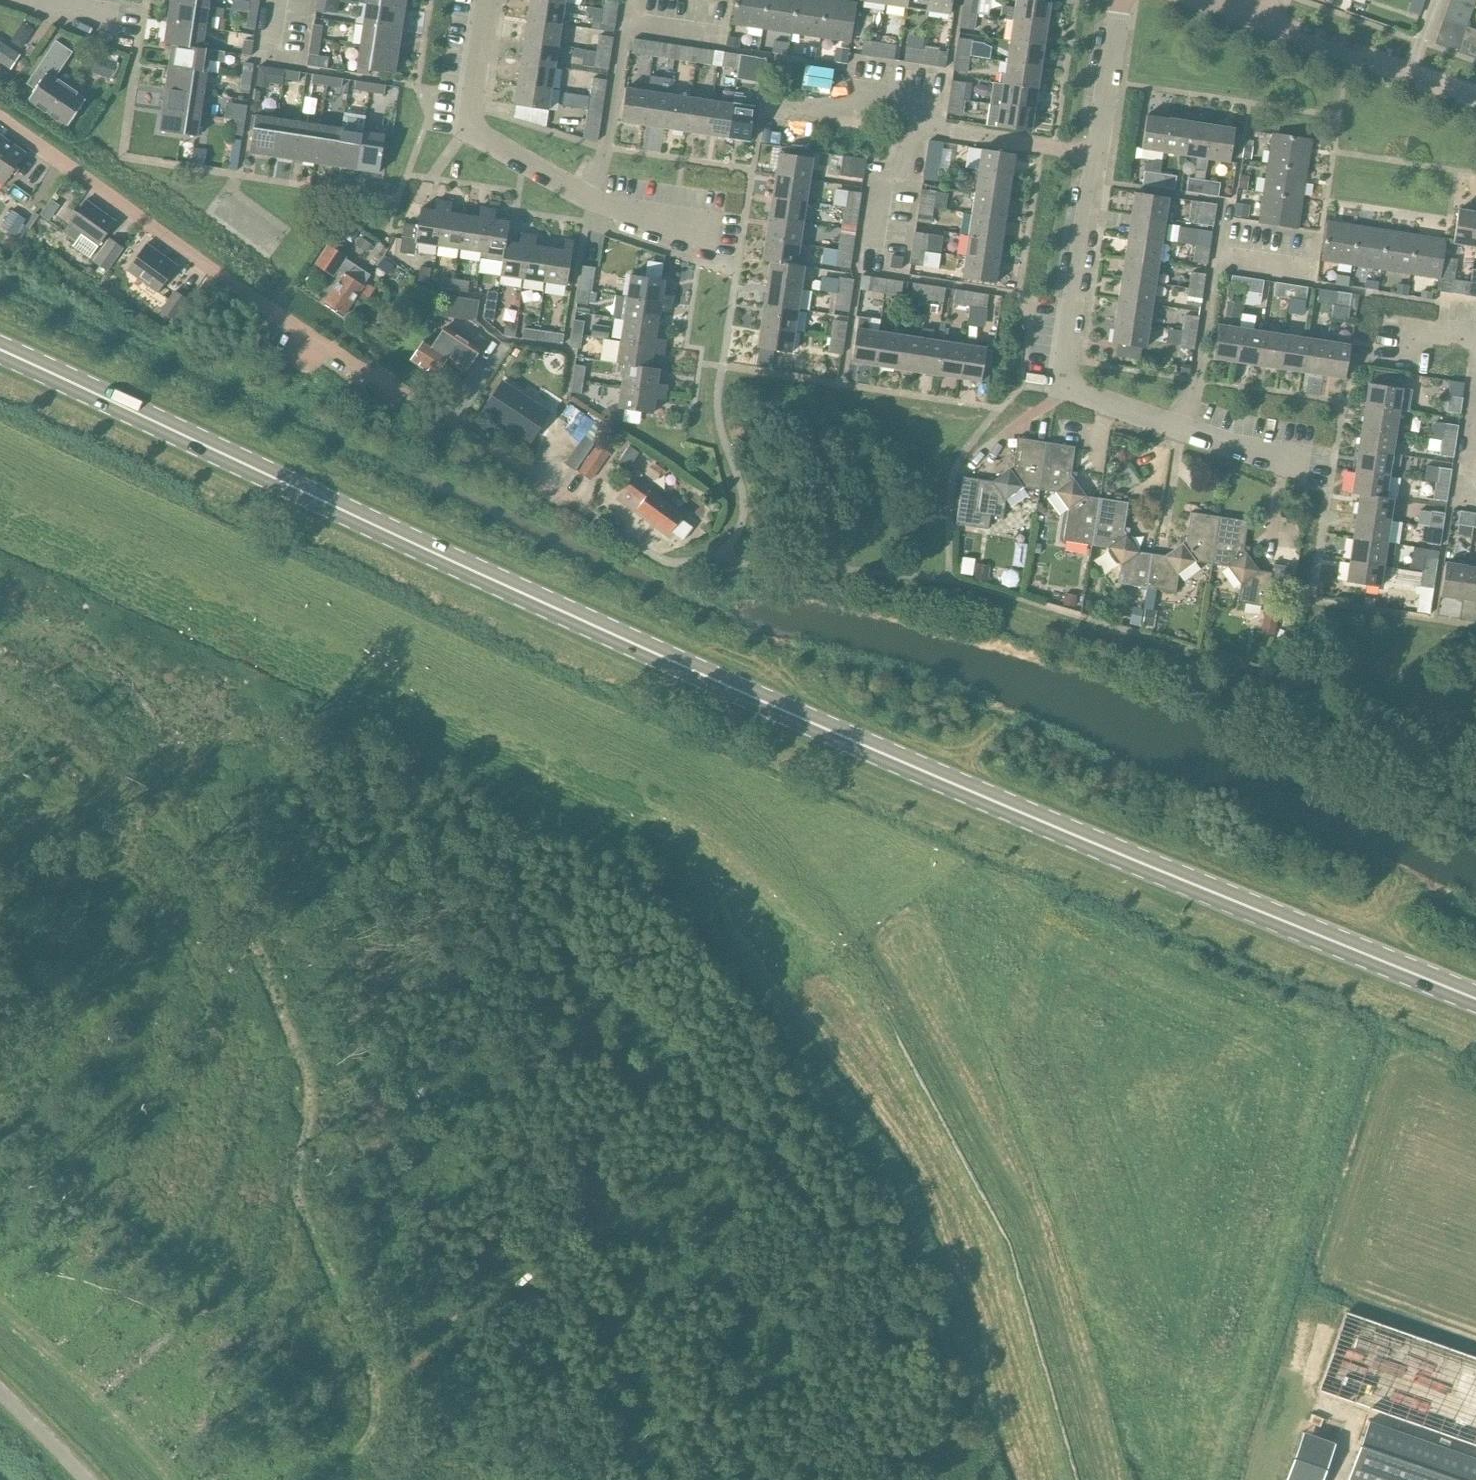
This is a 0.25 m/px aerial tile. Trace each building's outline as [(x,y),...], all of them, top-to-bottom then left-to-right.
[(245,11),(247,2),(235,0),(234,9),(245,11)] [(258,14),(261,0),(251,0),(249,12),(258,14)] [(327,0),(318,0),(316,12),(326,13),(327,0)] [(406,0),(359,0),(359,3),(367,4),(405,9),(406,0)] [(528,19),(562,24),(565,2),(549,0),(531,0),(528,19)] [(603,9),(618,11),(620,0),(605,0),(603,9)] [(736,6),(734,24),(763,29),(767,0),(737,0),(736,6)] [(763,29),(792,33),(797,0),(767,0),(763,29)] [(792,33),(821,37),(826,3),(827,0),(810,0),(809,1),(804,0),(797,0),(792,33)] [(907,7),(929,11),(931,0),(908,0),(907,7)] [(929,11),(951,14),(953,0),(931,0),(929,11)] [(977,14),(979,0),(965,0),(963,12),(977,14)] [(1048,24),(1051,2),(1035,0),(1017,0),(1016,7),(1002,5),(1000,18),(1014,20),(1014,19),(1048,24)] [(1420,15),(1420,16),(1426,1),(1424,0),(1413,0),(1409,12),(1420,15)] [(1475,4),(1475,0),(1450,0),(1444,19),(1468,26),(1475,4)] [(172,1),(168,22),(206,28),(209,6),(172,1)] [(826,3),(821,37),(850,42),(856,4),(840,1),(838,5),(826,3)] [(402,31),(405,9),(367,4),(364,25),(402,31)] [(601,25),(616,27),(618,11),(603,9),(601,25)] [(239,33),(255,36),(258,14),(249,12),(247,27),(240,26),(239,33)] [(974,31),(977,14),(963,12),(960,29),(974,31)] [(525,40),(558,46),(562,24),(528,19),(525,40)] [(1044,46),(1048,24),(1014,19),(1014,20),(1011,41),(1044,46)] [(1444,19),(1442,23),(1435,44),(1459,52),(1468,26),(1444,19)] [(23,21),(10,41),(22,49),(35,29),(23,21)] [(165,44),(173,45),(210,51),(210,49),(203,48),(206,28),(168,22),(165,44)] [(312,39),(322,40),(324,26),(314,24),(312,39)] [(398,53),(402,31),(364,25),(361,47),(398,53)] [(1468,26),(1459,52),(1475,58),(1475,29),(1468,26)] [(600,35),(597,52),(612,54),(614,37),(600,35)] [(740,39),(727,37),(726,46),(739,48),(740,39)] [(956,54),(971,57),(974,40),(959,38),(956,54)] [(242,55),(252,56),(255,40),(245,39),(242,55)] [(312,39),(308,66),(329,69),(330,56),(320,55),(322,40),(312,39)] [(654,42),(634,39),(632,53),(652,56),(654,42)] [(525,40),(522,62),(555,67),(558,46),(525,40)] [(879,57),(881,44),(864,41),(861,55),(879,57)] [(1041,67),(1044,46),(1011,41),(1008,62),(1041,67)] [(12,69),(20,55),(0,42),(0,61),(12,69)] [(31,97),(69,124),(86,99),(56,77),(73,52),(59,42),(30,82),(38,87),(31,97)] [(654,42),(652,56),(672,59),(674,45),(654,42)] [(790,56),(791,46),(777,43),(776,54),(790,56)] [(896,46),(881,44),(879,57),(894,60),(896,46)] [(173,45),(170,66),(207,72),(210,51),(173,45)] [(674,45),(672,59),(692,62),(695,48),(674,45)] [(395,74),(398,53),(361,47),(358,69),(395,74)] [(836,47),(834,62),(847,64),(849,49),(836,47)] [(695,48),(692,62),(712,65),(715,51),(695,48)] [(921,64),(923,50),(906,48),(904,61),(921,64)] [(949,54),(923,50),(921,64),(947,68),(949,54)] [(595,68),(609,70),(612,54),(597,52),(595,68)] [(741,54),(725,52),(723,67),(739,70),(741,54)] [(98,54),(92,73),(93,73),(110,79),(111,79),(111,78),(117,63),(118,61),(98,54)] [(741,54),(739,70),(756,72),(758,57),(741,54)] [(971,57),(956,54),(954,71),(969,73),(971,57)] [(245,62),(242,77),(252,79),(254,64),(245,62)] [(518,84),(552,89),(555,67),(522,62),(518,84)] [(999,83),(1038,89),(1041,67),(1008,62),(1006,74),(1000,73),(999,83)] [(167,88),(204,93),(207,72),(170,66),(167,88)] [(283,79),(285,80),(286,70),(259,66),(256,86),(269,88),(270,83),(283,85),(283,79)] [(286,70),(285,80),(300,82),(301,72),(286,70)] [(312,83),(328,86),(329,76),(314,74),(312,83)] [(329,76),(328,86),(343,88),(344,78),(329,76)] [(240,92),(250,93),(252,79),(242,77),(240,92)] [(593,78),(590,94),(606,97),(608,80),(593,78)] [(355,89),(370,92),(371,83),(356,81),(355,89)] [(952,81),(950,97),(970,100),(972,85),(967,84),(967,83),(952,81)] [(1001,105),(1035,110),(1038,89),(999,83),(993,82),(990,104),(1001,105)] [(371,83),(370,92),(385,94),(386,85),(371,83)] [(552,89),(518,84),(515,105),(549,110),(552,89)] [(167,88),(163,109),(201,115),(204,93),(167,88)] [(626,88),(624,102),(621,122),(643,125),(648,92),(626,88)] [(648,92),(643,125),(664,128),(669,95),(648,92)] [(583,138),(598,143),(601,128),(606,97),(590,94),(585,126),(583,138)] [(669,95),(664,128),(686,131),(691,98),(669,95)] [(970,101),(970,100),(950,97),(948,113),(962,115),(964,100),(970,101)] [(691,98),(686,131),(708,134),(713,101),(691,98)] [(713,101),(708,134),(729,138),(734,104),(713,101)] [(248,106),(238,104),(236,119),(246,121),(248,106)] [(734,104),(729,138),(751,141),(756,108),(734,104)] [(1035,110),(1001,105),(998,127),(1031,132),(1035,110)] [(201,115),(163,109),(160,131),(198,136),(201,115)] [(250,153),(272,156),(278,119),(256,115),(250,153)] [(1164,152),(1169,119),(1147,115),(1142,149),(1164,152)] [(234,135),(243,136),(244,136),(246,121),(236,119),(234,135)] [(278,119),(272,156),(294,159),(299,122),(278,119)] [(1191,122),(1169,119),(1164,152),(1186,155),(1191,122)] [(294,159),(315,163),(321,125),(299,122),(294,159)] [(1191,122),(1186,155),(1198,157),(1195,179),(1189,178),(1187,192),(1203,194),(1206,180),(1209,159),(1208,159),(1213,125),(1191,122)] [(321,125),(315,163),(337,166),(342,129),(321,125)] [(1235,129),(1213,125),(1208,159),(1209,159),(1230,162),(1235,129)] [(337,166),(358,169),(364,132),(342,129),(337,166)] [(364,132),(358,169),(380,173),(386,135),(364,132)] [(1273,134),(1269,164),(1302,169),(1306,170),(1309,154),(1305,152),(1307,141),(1311,141),(1311,140),(1273,134)] [(0,147),(0,182),(4,185),(26,154),(6,139),(0,147)] [(941,165),(944,143),(930,140),(927,163),(941,165)] [(1244,145),(1242,158),(1251,159),(1253,146),(1244,145)] [(229,170),(238,172),(241,148),(232,147),(229,170)] [(194,148),(192,164),(205,165),(207,149),(194,148)] [(979,170),(1013,176),(1016,154),(982,149),(979,170)] [(780,153),(776,174),(810,180),(814,158),(780,153)] [(842,156),(839,176),(864,179),(867,160),(842,156)] [(927,163),(924,179),(938,181),(941,165),(927,163)] [(1301,181),(1302,169),(1269,164),(1264,193),(1298,198),(1302,199),(1305,183),(1301,181)] [(976,192),(1009,197),(1013,176),(979,170),(976,192)] [(1145,171),(1145,173),(1134,171),(1132,183),(1159,188),(1161,174),(1145,171)] [(807,201),(810,180),(776,174),(773,196),(807,201)] [(1177,176),(1161,174),(1159,188),(1175,190),(1177,176)] [(1240,175),(1238,188),(1247,189),(1249,176),(1240,175)] [(1221,183),(1206,180),(1203,194),(1219,197),(1221,183)] [(919,206),(933,208),(936,192),(922,189),(919,206)] [(860,209),(862,193),(848,191),(846,207),(860,209)] [(972,214),(1006,219),(1009,197),(976,192),(972,214)] [(1135,192),(1132,214),(1166,219),(1169,198),(1135,192)] [(1296,210),(1298,198),(1264,193),(1260,222),(1298,228),(1300,212),(1296,210)] [(773,196),(770,218),(803,223),(807,201),(773,196)] [(86,200),(75,217),(64,231),(78,241),(83,233),(100,245),(116,222),(86,200)] [(417,243),(438,246),(445,201),(437,200),(436,210),(421,208),(419,225),(405,223),(400,253),(415,255),(417,243)] [(465,215),(451,213),(453,203),(445,201),(438,246),(460,249),(465,215)] [(1214,221),(1217,204),(1203,202),(1200,219),(1214,221)] [(1237,203),(1235,216),(1248,218),(1250,205),(1237,203)] [(919,206),(917,222),(931,224),(933,208),(919,206)] [(489,208),(482,207),(481,207),(480,217),(465,215),(460,249),(482,253),(483,253),(489,208)] [(860,209),(846,207),(843,223),(857,226),(860,209)] [(504,262),(505,256),(507,241),(510,221),(495,219),(497,209),(489,208),(483,253),(482,253),(480,259),(504,262)] [(1475,244),(1475,212),(1459,209),(1454,243),(1475,246),(1475,244)] [(20,240),(25,232),(31,224),(12,211),(1,227),(20,240)] [(969,235),(1003,240),(1006,219),(972,214),(969,235)] [(1166,219),(1132,214),(1129,235),(1162,241),(1166,219)] [(770,218),(767,239),(800,244),(803,223),(770,218)] [(1359,227),(1343,224),(1341,228),(1329,227),(1330,222),(1329,222),(1323,260),(1353,265),(1358,231),(1359,227)] [(1370,233),(1358,231),(1353,265),(1382,269),(1387,235),(1388,231),(1372,229),(1370,233)] [(1199,230),(1196,246),(1210,248),(1213,232),(1199,230)] [(913,248),(927,250),(929,234),(915,232),(913,248)] [(507,241),(505,256),(504,262),(502,276),(524,279),(530,234),(522,233),(521,243),(507,241)] [(1399,237),(1387,235),(1382,269),(1411,273),(1416,240),(1417,236),(1401,233),(1399,237)] [(530,234),(524,279),(545,282),(551,248),(536,246),(537,236),(530,234)] [(842,234),(839,250),(853,252),(856,236),(842,234)] [(966,257),(999,262),(1003,240),(969,235),(966,257)] [(1129,235),(1126,257),(1159,262),(1162,241),(1129,235)] [(1428,242),(1416,240),(1411,273),(1440,278),(1446,240),(1430,238),(1428,242)] [(107,271),(111,266),(123,248),(110,239),(94,262),(107,271)] [(763,260),(796,266),(800,244),(767,239),(763,260)] [(564,250),(551,248),(545,282),(567,286),(574,241),(566,240),(564,250)] [(178,266),(147,244),(128,270),(159,292),(178,266)] [(365,283),(371,275),(346,258),(348,257),(328,244),(314,264),(333,276),(338,269),(345,274),(336,287),(325,304),(344,316),(359,293),(368,299),(375,290),(365,283)] [(1210,248),(1196,246),(1194,262),(1208,264),(1210,248)] [(925,266),(927,250),(913,248),(911,264),(925,266)] [(837,266),(851,268),(853,252),(839,250),(837,266)] [(892,256),(890,267),(902,269),(904,258),(892,256)] [(966,257),(963,278),(996,283),(999,262),(966,257)] [(1126,257),(1122,278),(1156,284),(1159,262),(1126,257)] [(771,262),(768,283),(802,289),(806,267),(796,266),(763,260),(763,261),(771,262)] [(432,268),(422,267),(420,281),(430,282),(432,268)] [(580,290),(592,292),(595,269),(583,267),(580,290)] [(398,270),(392,278),(399,283),(405,274),(398,270)] [(1192,272),(1190,288),(1204,290),(1206,274),(1192,272)] [(666,280),(631,275),(628,296),(672,303),(673,296),(663,295),(666,280)] [(1230,289),(1246,292),(1248,278),(1232,275),(1230,289)] [(885,293),(887,279),(871,276),(869,291),(872,291),(871,298),(883,300),(884,293),(885,293)] [(441,288),(455,290),(456,279),(442,277),(441,288)] [(840,277),(838,293),(852,296),(854,279),(840,277)] [(1119,300),(1152,305),(1156,284),(1122,278),(1119,300)] [(1248,278),(1246,292),(1262,294),(1265,280),(1248,278)] [(470,281),(456,279),(455,290),(468,292),(470,281)] [(901,295),(903,281),(887,279),(885,293),(901,295)] [(1454,279),(1452,293),(1468,296),(1470,282),(1454,279)] [(1367,281),(1366,289),(1377,290),(1378,283),(1367,281)] [(1274,296),(1290,299),(1292,285),(1276,282),(1274,296)] [(765,305),(799,310),(802,289),(768,283),(765,305)] [(930,285),(914,283),(912,297),(928,299),(930,285)] [(1396,283),(1395,293),(1408,295),(1409,285),(1396,283)] [(930,285),(928,299),(944,302),(946,288),(930,285)] [(1292,285),(1290,299),(1306,301),(1308,287),(1292,285)] [(1201,307),(1204,290),(1190,288),(1187,304),(1201,307)] [(1318,303),(1334,305),(1336,291),(1320,289),(1318,303)] [(163,310),(175,319),(189,299),(177,290),(163,310)] [(598,293),(592,292),(580,290),(578,304),(588,305),(588,302),(596,303),(598,293)] [(973,292),(957,290),(955,304),(971,306),(973,292)] [(1421,290),(1420,297),(1432,299),(1433,292),(1421,290)] [(489,291),(487,305),(497,307),(499,293),(489,291)] [(1336,291),(1334,305),(1358,309),(1360,295),(1336,291)] [(987,308),(989,294),(973,292),(971,306),(987,308)] [(838,293),(835,309),(849,312),(852,296),(838,293)] [(625,318),(659,324),(661,310),(671,311),(672,303),(628,296),(625,318)] [(1119,300),(1116,321),(1149,327),(1152,305),(1119,300)] [(1227,301),(1225,317),(1241,319),(1243,303),(1227,301)] [(497,307),(487,305),(485,319),(496,320),(497,307)] [(765,305),(761,326),(795,331),(799,310),(765,305)] [(1257,365),(1263,331),(1253,330),(1256,316),(1242,314),(1240,328),(1241,328),(1235,362),(1257,365)] [(1183,331),(1197,333),(1199,317),(1185,315),(1183,331)] [(852,362),(874,365),(879,331),(878,331),(879,320),(859,317),(852,362)] [(657,338),(659,324),(625,318),(621,340),(665,348),(667,340),(657,338)] [(573,334),(584,335),(586,322),(575,320),(573,334)] [(834,320),(831,336),(845,338),(848,322),(834,320)] [(1149,327),(1116,321),(1112,343),(1146,348),(1149,327)] [(593,325),(591,336),(608,339),(610,327),(593,325)] [(1241,328),(1240,328),(1219,325),(1213,358),(1235,362),(1241,328)] [(792,353),(795,333),(795,331),(761,326),(758,348),(792,353)] [(506,327),(504,336),(516,337),(517,328),(506,327)] [(538,341),(540,330),(525,328),(523,339),(538,341)] [(565,334),(540,330),(538,341),(563,344),(565,334)] [(874,365),(895,368),(900,335),(879,331),(874,365)] [(1197,333),(1183,331),(1181,347),(1195,349),(1197,333)] [(1279,368),(1285,335),(1263,331),(1257,365),(1279,368)] [(426,338),(422,344),(412,360),(435,376),(449,355),(468,367),(475,357),(441,334),(435,344),(426,338)] [(582,349),(584,335),(573,334),(572,347),(582,349)] [(895,368),(917,372),(922,338),(900,335),(895,368)] [(1301,372),(1307,338),(1285,335),(1279,368),(1301,372)] [(845,338),(831,336),(829,352),(843,354),(845,338)] [(943,341),(922,338),(917,372),(938,375),(943,341)] [(1307,338),(1301,372),(1323,375),(1329,342),(1307,338)] [(665,348),(621,340),(618,362),(627,363),(626,363),(652,367),(654,354),(664,355),(665,348)] [(938,375),(960,378),(965,345),(943,341),(938,375)] [(1329,342),(1323,375),(1345,378),(1351,345),(1329,342)] [(965,345),(960,378),(982,381),(987,348),(965,345)] [(528,352),(526,366),(564,371),(566,357),(528,352)] [(660,369),(652,367),(626,363),(623,386),(667,393),(668,385),(658,383),(660,369)] [(1182,364),(1180,374),(1189,376),(1191,365),(1182,364)] [(576,365),(574,379),(584,380),(586,367),(576,365)] [(582,394),(584,380),(574,379),(572,392),(582,394)] [(504,383),(486,410),(530,440),(549,412),(504,383)] [(1366,405),(1399,410),(1403,388),(1369,383),(1366,405)] [(666,400),(667,393),(623,386),(620,408),(653,413),(656,399),(666,400)] [(1447,412),(1461,414),(1463,397),(1449,395),(1447,412)] [(1366,405),(1362,427),(1404,433),(1396,431),(1399,410),(1366,405)] [(1457,441),(1459,425),(1435,422),(1432,425),(1430,437),(1443,439),(1457,441)] [(1362,427),(1359,449),(1400,456),(1400,455),(1392,454),(1394,442),(1402,443),(1404,433),(1362,427)] [(585,435),(577,447),(566,463),(576,470),(595,442),(585,435)] [(993,481),(979,479),(963,476),(956,524),(988,529),(990,516),(1002,518),(1005,500),(1022,487),(1039,490),(1047,442),(1018,438),(1014,466),(993,481)] [(1457,441),(1443,439),(1440,456),(1454,458),(1457,441)] [(1076,447),(1047,442),(1039,490),(1054,492),(1067,509),(1062,541),(1092,546),(1100,498),(1087,496),(1072,475),(1076,447)] [(598,444),(590,456),(579,472),(590,480),(610,452),(598,444)] [(1356,471),(1389,476),(1390,465),(1398,466),(1400,456),(1359,449),(1356,471)] [(663,473),(665,474),(669,469),(666,467),(667,466),(661,462),(660,463),(657,461),(654,466),(657,468),(655,470),(662,475),(663,473)] [(1424,480),(1436,482),(1450,485),(1452,469),(1439,467),(1426,465),(1424,480)] [(1352,493),(1360,495),(1394,500),(1394,498),(1386,497),(1389,476),(1356,471),(1352,493)] [(670,534),(671,532),(681,539),(686,538),(692,530),(691,525),(682,518),(683,516),(648,491),(631,479),(624,488),(643,502),(637,510),(670,534)] [(1436,482),(1434,499),(1447,501),(1450,485),(1436,482)] [(1360,495),(1357,516),(1390,522),(1394,500),(1360,495)] [(1118,583),(1147,587),(1153,554),(1140,552),(1124,530),(1129,502),(1100,498),(1092,546),(1107,548),(1121,564),(1118,583)] [(1417,525),(1430,527),(1443,529),(1446,513),(1432,511),(1432,512),(1420,510),(1417,525)] [(1475,527),(1475,518),(1475,513),(1461,511),(1459,525),(1475,527)] [(1147,587),(1148,588),(1174,592),(1177,574),(1196,560),(1212,563),(1220,517),(1191,512),(1186,540),(1165,556),(1153,554),(1147,587)] [(1354,538),(1396,545),(1396,544),(1387,542),(1390,522),(1357,516),(1354,538)] [(1248,521),(1220,517),(1212,563),(1228,565),(1240,584),(1238,602),(1268,606),(1273,572),(1259,570),(1244,549),(1248,521)] [(1430,527),(1427,543),(1441,545),(1443,529),(1430,527)] [(1354,538),(1350,560),(1384,565),(1385,553),(1395,555),(1396,545),(1354,538)] [(1436,573),(1439,557),(1425,555),(1423,571),(1436,573)] [(1380,587),(1383,567),(1384,565),(1350,560),(1347,582),(1380,587)] [(1441,596),(1463,599),(1468,566),(1446,562),(1441,596)] [(978,564),(975,580),(989,582),(991,566),(978,564)] [(1475,601),(1475,567),(1468,566),(1463,599),(1475,601)] [(1421,587),(1434,589),(1436,573),(1423,571),(1421,587)] [(1065,593),(1063,605),(1076,606),(1077,595),(1065,593)] [(1132,606),(1128,627),(1140,631),(1142,624),(1145,608),(1132,606)] [(1145,608),(1142,624),(1153,626),(1156,611),(1145,608)] [(1322,1391),(1475,1445),(1475,1357),(1348,1314),(1322,1391)] [(1369,1420),(1348,1479),(1475,1479),(1475,1458),(1369,1420)]
